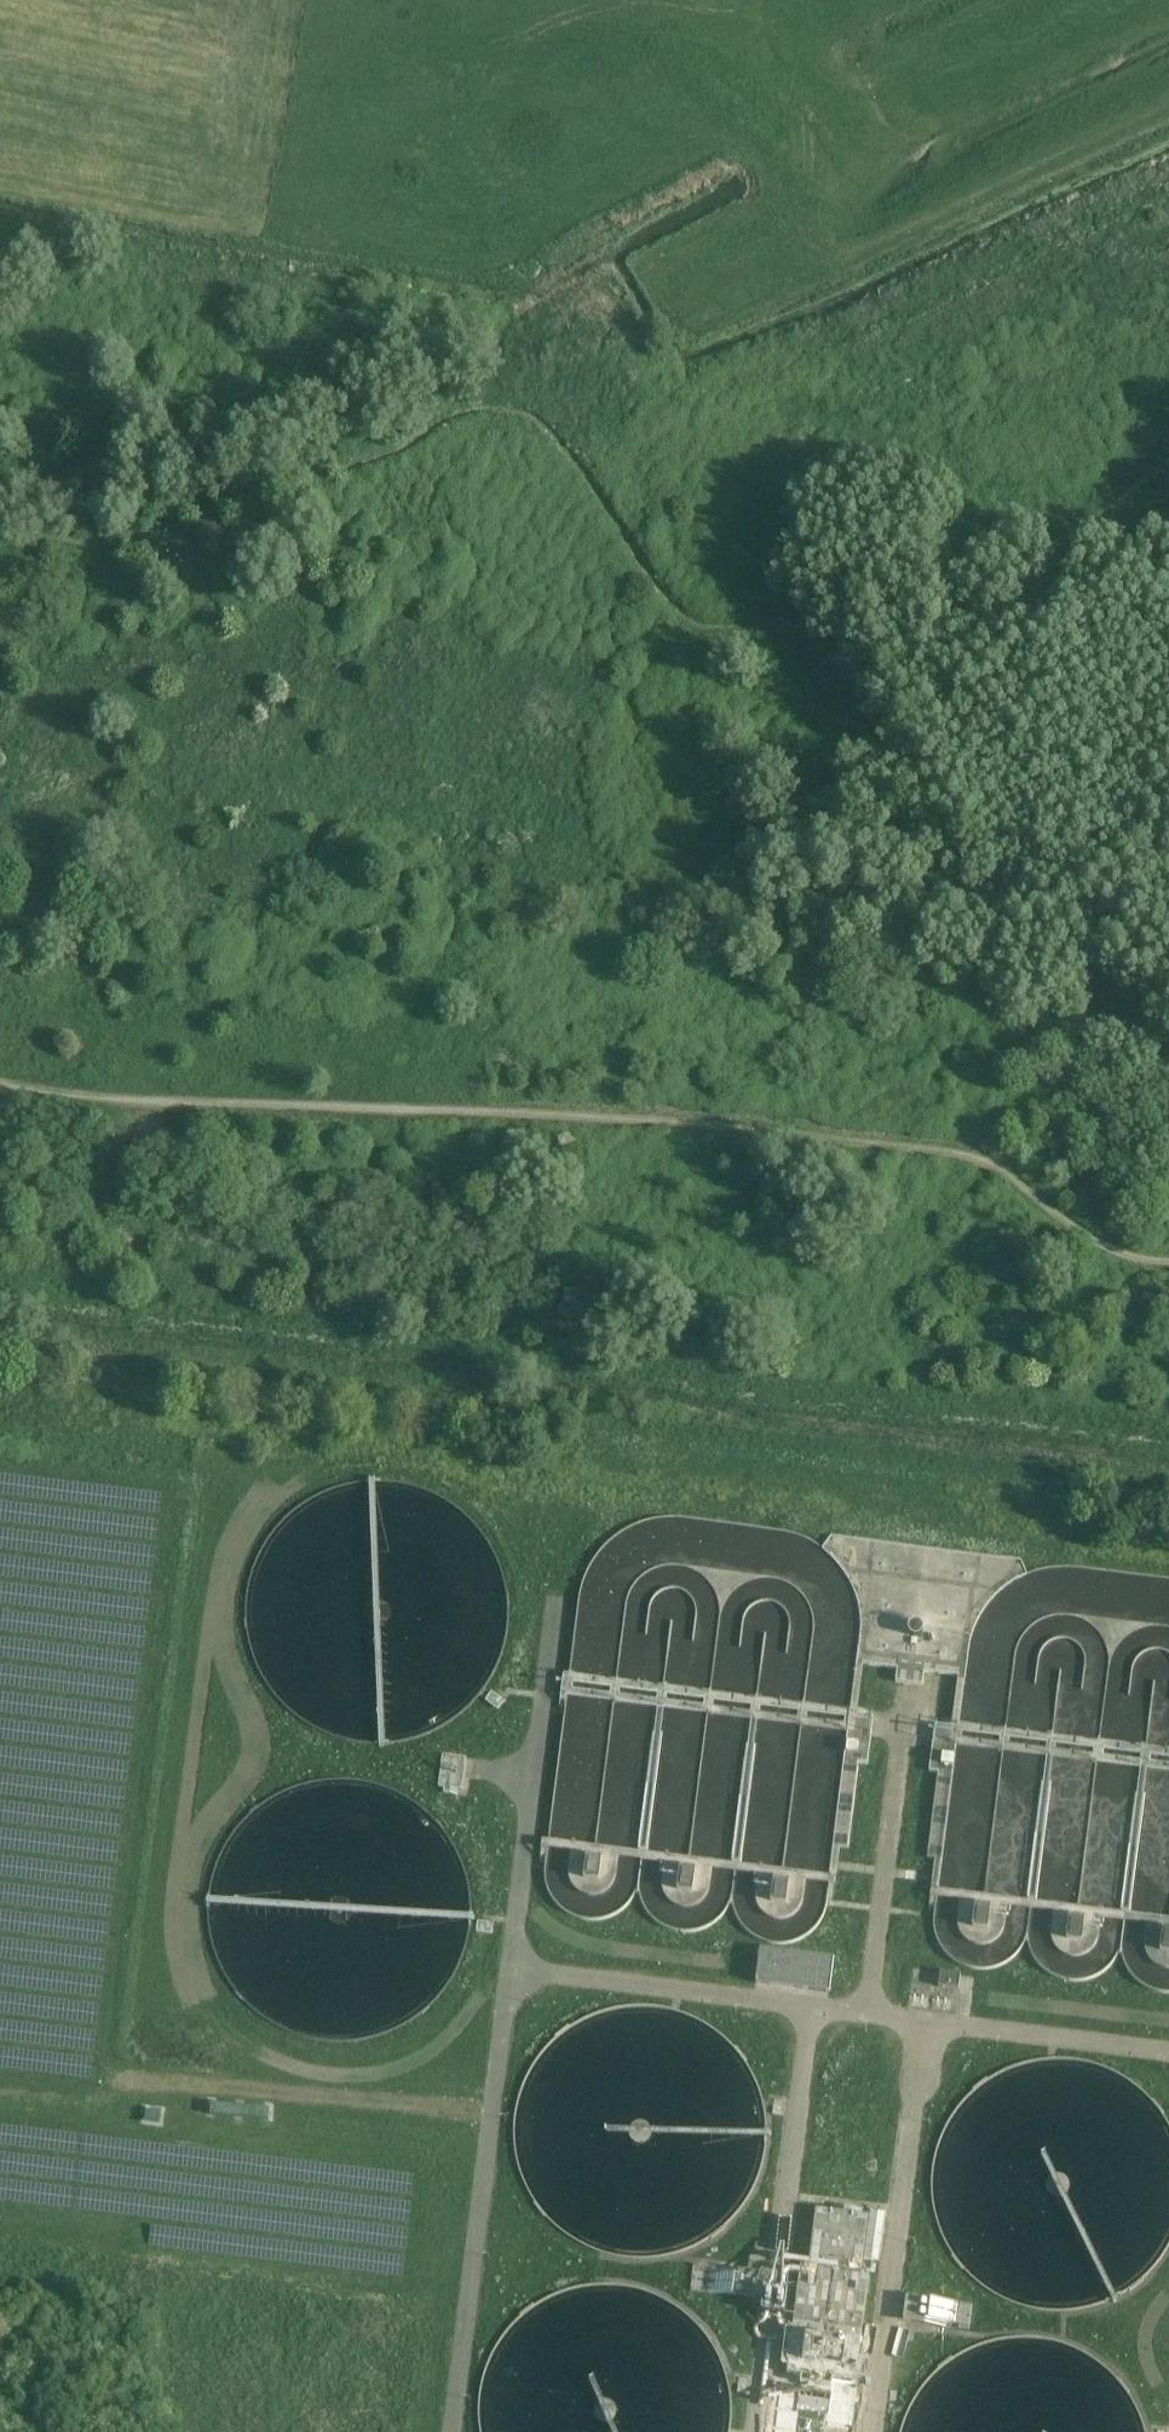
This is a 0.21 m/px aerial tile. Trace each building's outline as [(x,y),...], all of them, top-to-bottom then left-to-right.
[(861,1638),(858,1668),(965,1681),(969,1651),(977,1623),(993,1598),(1016,1581),(1026,1578),(1020,1564),(832,1539),(823,1552),(838,1566),(852,1587),(861,1614),(861,1638)] [(760,1950),(756,1984),(829,1993),(834,1959),(760,1950)] [(940,1972),(938,1987),(958,1990),(960,1975),(940,1972)] [(211,2104),(210,2116),(268,2121),(269,2109),(211,2104)] [(145,2109),(144,2121),(158,2123),(160,2111),(145,2109)] [(809,2267),(800,2266),(787,2374),(801,2376),(800,2383),(832,2388),(833,2380),(855,2383),(869,2274),(861,2273),(868,2216),(816,2210),(809,2267)] [(690,2290),(756,2299),(760,2274),(693,2266),(690,2290)] [(906,2297),(902,2323),(969,2331),(972,2305),(906,2297)]
